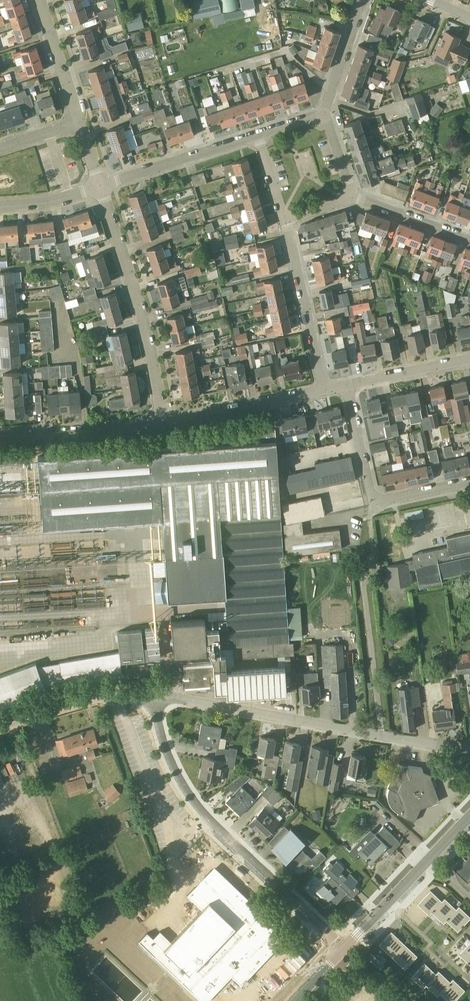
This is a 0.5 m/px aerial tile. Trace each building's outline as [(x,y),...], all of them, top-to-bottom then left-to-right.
[(69,11),(84,6),(82,0),(65,0),(69,11)] [(240,1),(242,6),(242,9),(254,7),(253,0),(240,0),(240,1)] [(21,1),(6,5),(10,17),(25,13),(21,1)] [(321,11),(324,11),(327,8),(327,4),(324,2),(321,2),(318,5),(318,8),(321,11)] [(219,4),(210,6),(211,9),(197,11),(198,18),(212,16),(221,14),(219,4)] [(400,11),(390,7),(388,5),(386,10),(380,7),(371,27),(371,31),(379,34),(380,32),(385,34),(391,32),(394,25),(400,11)] [(84,6),(69,11),(73,24),(95,16),(94,11),(91,12),(86,14),(84,7),(84,6)] [(117,8),(99,14),(101,20),(119,14),(117,8)] [(25,13),(10,17),(14,28),(28,24),(25,13)] [(225,22),(224,14),(221,14),(212,16),(214,24),(225,22)] [(142,19),(125,24),(127,31),(144,27),(142,19)] [(430,24),(417,19),(413,27),(412,27),(404,45),(412,49),(415,43),(411,42),(413,36),(422,40),(425,35),(429,25),(430,24)] [(28,24),(14,28),(14,29),(16,36),(8,38),(10,43),(32,36),(28,24)] [(309,24),(306,34),(314,37),(316,31),(317,27),(309,24)] [(80,46),(95,41),(93,34),(100,31),(99,26),(88,29),(76,33),(80,46)] [(326,26),(323,34),(321,39),(336,44),(340,32),(326,26)] [(469,49),(457,43),(460,38),(446,31),(436,52),(452,59),(463,64),(469,49)] [(304,39),(312,42),(314,37),(306,34),(305,35),(304,39)] [(380,46),(382,38),(369,34),(366,42),(371,43),(380,46)] [(111,51),(108,49),(106,49),(103,38),(95,41),(80,46),(84,58),(99,53),(101,58),(112,55),(111,51)] [(321,39),(317,51),(332,56),(336,44),(321,39)] [(369,48),(359,44),(354,57),(369,62),(377,65),(379,58),(388,61),(391,50),(380,46),(371,43),(369,48)] [(289,47),(293,55),(298,52),(294,44),(289,47)] [(39,58),(36,46),(24,50),(13,53),(14,58),(22,55),(25,63),(39,58)] [(332,56),(317,51),(314,59),(306,56),(305,61),(316,65),(327,69),(332,56)] [(127,52),(117,55),(120,62),(129,59),(127,52)] [(365,74),(369,62),(354,57),(350,69),(365,74)] [(43,70),(42,66),(39,58),(25,63),(27,70),(19,72),(20,77),(32,73),(43,70)] [(406,60),(394,59),(388,78),(399,81),(406,60)] [(291,62),(285,64),(288,73),(294,71),(291,62)] [(93,83),(107,78),(105,71),(113,68),(111,63),(100,67),(88,71),(93,83)] [(350,69),(346,81),(360,86),(362,81),(370,83),(371,82),(378,85),(380,79),(373,77),(365,74),(350,69)] [(246,73),(245,70),(236,73),(241,86),(244,85),(249,101),(242,103),(247,117),(260,113),(246,73)] [(272,109),(267,95),(260,97),(251,71),(246,73),(260,113),(272,109)] [(277,83),(279,91),(280,90),(284,105),(297,101),(292,86),(285,89),(282,81),(280,73),(279,73),(275,75),(274,75),(277,83)] [(449,83),(457,80),(454,73),(447,76),(449,83)] [(305,85),(302,74),(297,76),(299,84),(292,86),(297,101),(309,97),(305,85)] [(271,85),(277,83),(274,75),(269,77),(271,85)] [(128,85),(126,80),(118,83),(116,76),(107,78),(93,83),(97,96),(111,91),(119,88),(128,85)] [(40,83),(38,77),(26,81),(28,87),(40,83)] [(189,80),(191,87),(199,84),(197,77),(189,80)] [(0,82),(0,85),(1,89),(13,85),(11,79),(0,82)] [(369,89),(360,86),(346,81),(341,93),(356,98),(354,105),(367,110),(370,103),(364,101),(369,89)] [(403,98),(397,81),(390,83),(396,101),(403,98)] [(128,85),(119,88),(121,93),(129,90),(128,85)] [(225,91),(227,99),(233,98),(231,91),(230,89),(225,91)] [(30,94),(27,95),(25,90),(15,93),(17,99),(6,103),(8,109),(13,124),(25,121),(20,106),(26,104),(27,108),(34,105),(30,94)] [(52,95),(51,95),(50,90),(36,94),(38,100),(33,101),(37,114),(42,113),(42,115),(56,110),(52,95)] [(280,90),(279,91),(274,92),(267,95),(272,109),(284,105),(280,90)] [(115,103),(112,91),(111,91),(97,96),(101,108),(115,103)] [(227,99),(225,91),(219,93),(222,101),(227,99)] [(406,98),(408,103),(423,98),(421,93),(406,98)] [(427,113),(423,98),(408,103),(413,118),(427,113)] [(123,101),(115,103),(101,108),(105,120),(116,117),(127,113),(126,109),(125,108),(123,101)] [(437,102),(429,110),(436,116),(444,109),(437,102)] [(217,111),(218,111),(215,103),(203,107),(206,118),(210,130),(222,126),(217,111)] [(247,117),(242,103),(230,107),(235,122),(247,117)] [(193,104),(180,108),(184,121),(177,124),(182,139),(194,135),(191,123),(190,121),(198,118),(193,104)] [(235,122),(230,107),(218,111),(217,111),(222,126),(235,122)] [(182,139),(177,124),(174,113),(166,116),(163,108),(152,111),(154,116),(157,127),(163,125),(170,143),(182,139)] [(0,112),(0,124),(1,128),(13,124),(8,109),(0,112)] [(154,116),(152,111),(152,109),(142,112),(142,113),(144,120),(145,119),(154,116)] [(421,122),(422,122),(430,119),(427,113),(421,115),(419,116),(421,122)] [(396,120),(400,132),(406,130),(402,118),(396,120)] [(364,132),(361,122),(360,119),(343,125),(347,137),(364,132)] [(390,122),(394,134),(400,132),(396,120),(390,122)] [(390,122),(384,124),(388,136),(394,134),(390,122)] [(132,127),(131,123),(108,130),(112,142),(127,138),(124,130),(132,127)] [(364,132),(347,137),(351,149),(368,143),(375,141),(373,135),(366,137),(364,132)] [(131,150),(127,138),(112,142),(116,155),(131,150)] [(157,148),(155,142),(147,144),(149,150),(157,148)] [(384,150),(382,145),(370,149),(368,143),(351,149),(355,161),(384,151),(384,150)] [(391,148),(384,150),(384,151),(355,161),(359,172),(395,160),(391,148)] [(416,165),(412,154),(404,157),(395,160),(359,172),(363,185),(400,173),(399,168),(407,165),(407,167),(416,165)] [(236,174),(250,170),(247,158),(223,165),(226,177),(236,174)] [(250,170),(236,174),(239,185),(254,181),(250,170)] [(203,171),(191,176),(194,186),(207,182),(203,171)] [(218,192),(219,197),(233,193),(234,199),(242,197),(257,193),(254,181),(239,185),(233,187),(224,190),(218,192)] [(384,181),(381,192),(387,194),(391,184),(384,181)] [(398,181),(397,186),(402,188),(409,190),(410,186),(398,181)] [(421,207),(426,193),(421,191),(423,184),(417,181),(413,191),(409,202),(421,207)] [(433,211),(441,190),(434,187),(436,182),(431,181),(429,187),(426,193),(421,207),(433,211)] [(393,196),(397,186),(391,184),(387,194),(393,196)] [(397,186),(393,196),(399,198),(402,188),(397,186)] [(399,198),(405,201),(409,190),(402,188),(399,198)] [(148,201),(144,191),(129,196),(133,206),(148,201)] [(463,195),(464,193),(460,192),(457,198),(455,197),(455,195),(450,193),(446,203),(442,214),(454,219),(459,205),(461,200),(463,195)] [(257,193),(242,197),(246,209),(261,205),(257,193)] [(466,208),(459,205),(454,219),(466,223),(469,213),(469,201),(469,200),(466,208)] [(136,217),(151,212),(150,208),(148,201),(133,206),(136,217)] [(243,222),(249,220),(264,216),(261,205),(246,209),(239,210),(231,212),(231,213),(233,218),(241,215),(243,222)] [(151,212),(136,217),(140,228),(163,221),(161,215),(168,213),(166,207),(159,210),(151,212)] [(92,223),(88,210),(76,214),(82,235),(82,236),(98,230),(95,222),(92,223)] [(345,210),(331,215),(336,228),(349,224),(349,222),(345,210)] [(361,225),(361,226),(373,230),(378,216),(366,212),(365,215),(358,212),(355,222),(361,225)] [(65,225),(70,239),(79,236),(82,235),(76,214),(74,215),(63,219),(65,225)] [(331,215),(330,215),(318,219),(324,238),(332,236),(330,230),(336,228),(331,215)] [(242,222),(244,228),(243,229),(244,234),(252,231),(252,232),(267,228),(264,216),(249,220),(243,222),(242,222)] [(373,230),(385,235),(390,220),(378,216),(373,230)] [(318,219),(304,223),(305,223),(307,231),(309,237),(316,234),(318,241),(308,243),(310,250),(322,247),(326,245),(324,239),(324,238),(318,219)] [(40,222),(43,242),(44,248),(51,248),(51,244),(56,244),(55,232),(53,220),(40,222)] [(163,221),(140,228),(144,240),(155,236),(166,232),(165,227),(164,227),(162,221),(163,221)] [(29,237),(30,244),(35,243),(43,242),(40,222),(27,223),(29,235),(29,237)] [(183,232),(184,232),(181,222),(169,227),(172,236),(183,232)] [(298,234),(307,231),(305,223),(300,225),(298,230),(298,234)] [(18,236),(18,233),(17,224),(4,225),(6,239),(6,247),(14,246),(14,250),(20,250),(21,260),(26,260),(25,246),(19,247),(19,246),(18,238),(18,236)] [(406,242),(411,228),(400,224),(395,235),(392,244),(397,246),(400,239),(406,242)] [(423,232),(411,228),(406,242),(413,244),(411,251),(416,253),(419,244),(423,232)] [(357,230),(350,232),(353,243),(360,241),(357,230)] [(221,233),(214,235),(213,231),(207,232),(209,240),(210,240),(213,251),(219,250),(227,248),(227,250),(239,247),(236,233),(223,236),(225,244),(224,245),(221,233)] [(183,232),(172,236),(174,243),(185,239),(183,232)] [(444,240),(433,236),(429,247),(425,257),(430,258),(433,251),(439,254),(444,240)] [(388,240),(383,238),(379,249),(384,251),(388,240)] [(72,257),(73,257),(72,254),(71,254),(68,240),(63,242),(67,259),(73,258),(72,257)] [(439,254),(445,256),(443,263),(448,265),(456,244),(444,240),(439,254)] [(164,249),(171,246),(169,241),(158,245),(147,249),(151,261),(166,256),(164,249)] [(340,241),(329,243),(330,250),(340,248),(341,248),(340,241)] [(67,259),(63,242),(58,243),(61,256),(59,257),(59,260),(67,259)] [(98,243),(94,244),(86,247),(87,252),(100,249),(98,243)] [(259,259),(275,255),(272,243),(260,245),(249,247),(250,252),(258,251),(259,259)] [(466,248),(458,269),(463,271),(466,264),(469,266),(469,249),(466,248)] [(215,254),(217,265),(226,263),(223,252),(215,254)] [(92,272),(107,268),(102,254),(86,259),(84,254),(73,257),(72,257),(73,258),(74,263),(82,260),(87,274),(92,272)] [(329,261),(337,260),(336,254),(331,255),(328,256),(324,257),(312,259),(315,271),(331,268),(329,261)] [(278,268),(275,255),(259,259),(261,266),(253,268),(254,273),(278,268)] [(166,256),(151,261),(155,273),(177,266),(176,261),(169,263),(166,256)] [(13,273),(13,265),(7,265),(0,266),(1,271),(0,271),(0,282),(14,281),(13,273)] [(199,265),(184,270),(187,278),(202,273),(199,265)] [(107,268),(92,272),(97,286),(111,281),(107,268)] [(340,273),(332,274),(331,268),(315,271),(318,283),(333,280),(333,279),(341,278),(340,273)] [(432,273),(425,270),(421,281),(429,283),(432,273)] [(68,271),(59,274),(61,282),(70,279),(68,271)] [(216,271),(207,274),(209,281),(218,278),(216,271)] [(249,273),(232,277),(232,278),(233,284),(250,280),(249,273)] [(458,279),(450,275),(444,289),(453,293),(458,279)] [(188,288),(184,276),(181,276),(169,280),(158,283),(161,295),(176,291),(188,288)] [(352,288),(371,284),(370,277),(357,280),(351,281),(352,288)] [(267,294),(282,291),(280,278),(256,283),(258,289),(266,287),(267,294)] [(14,281),(0,282),(0,293),(15,292),(14,281)] [(64,297),(60,284),(54,286),(58,299),(64,297)] [(54,286),(53,287),(49,288),(53,301),(58,299),(54,286)] [(82,291),(84,295),(84,296),(96,292),(95,288),(94,286),(91,288),(82,290),(82,291)] [(229,286),(221,288),(223,295),(230,294),(229,286)] [(342,292),(332,294),(331,289),(319,291),(323,306),(333,304),(334,308),(337,307),(345,306),(344,302),(342,292)] [(176,291),(161,295),(165,308),(176,304),(188,301),(186,296),(178,298),(176,291)] [(267,294),(269,301),(270,307),(285,304),(282,291),(267,294)] [(0,293),(0,303),(16,302),(16,303),(20,302),(19,292),(15,292),(0,293)] [(105,310),(119,306),(115,292),(103,296),(101,296),(101,297),(98,297),(96,292),(84,296),(85,301),(92,299),(96,313),(105,311),(105,310)] [(209,302),(208,299),(207,294),(190,298),(192,306),(209,302)] [(393,296),(386,298),(388,311),(396,309),(393,296)] [(194,312),(218,306),(217,300),(209,302),(192,306),(194,312)] [(371,307),(370,307),(369,301),(363,302),(364,308),(362,308),(363,312),(365,323),(374,321),(371,307)] [(10,313),(17,312),(16,303),(16,302),(0,303),(0,314),(10,313)] [(364,308),(363,302),(352,304),(354,314),(363,312),(362,308),(364,308)] [(456,315),(454,302),(446,303),(445,303),(448,316),(456,315)] [(273,320),(288,317),(285,304),(270,307),(262,309),(254,311),(255,316),(271,312),(273,320)] [(339,316),(349,314),(347,305),(345,306),(337,307),(334,308),(324,310),(328,332),(342,329),(339,316)] [(119,306),(105,310),(105,311),(107,317),(92,321),(96,333),(107,330),(106,325),(123,320),(119,306)] [(426,315),(425,310),(417,311),(420,324),(421,329),(429,328),(433,347),(446,344),(444,337),(446,337),(441,313),(435,314),(426,315)] [(184,319),(192,317),(190,312),(178,314),(167,317),(170,330),(186,326),(184,319)] [(469,314),(463,315),(465,326),(458,328),(461,341),(469,340),(469,319),(469,314)] [(396,338),(393,325),(388,326),(386,315),(377,316),(379,328),(375,329),(379,349),(384,349),(385,357),(399,354),(397,342),(396,338)] [(291,329),(288,317),(273,320),(274,326),(266,328),(267,334),(279,332),(291,329)] [(18,332),(17,321),(11,321),(0,322),(0,333),(18,332)] [(421,329),(420,324),(411,326),(411,322),(399,325),(401,337),(408,335),(411,351),(425,349),(421,329)] [(377,358),(374,344),(368,345),(363,323),(355,324),(358,338),(360,338),(361,345),(360,345),(361,349),(363,361),(377,358)] [(195,332),(194,332),(193,325),(186,326),(170,330),(173,342),(185,339),(196,337),(195,332)] [(247,332),(240,333),(239,326),(233,327),(236,344),(248,342),(247,332)] [(346,353),(345,349),(338,350),(336,336),(343,335),(342,329),(328,332),(335,367),(348,364),(346,353)] [(97,339),(109,336),(107,330),(96,333),(97,339)] [(115,349),(129,345),(126,331),(111,335),(115,349)] [(201,341),(215,338),(213,331),(200,334),(201,341)] [(0,333),(0,339),(0,344),(19,342),(18,332),(0,333)] [(83,338),(77,340),(79,347),(85,345),(83,338)] [(215,338),(201,341),(203,348),(216,345),(215,338)] [(277,339),(269,341),(272,353),(280,352),(277,339)] [(19,342),(0,344),(1,355),(20,353),(19,342)] [(256,366),(252,343),(245,345),(248,358),(250,367),(255,366),(256,366)] [(129,345),(115,349),(110,350),(114,364),(103,366),(96,367),(96,368),(97,373),(104,372),(104,371),(116,369),(115,364),(118,363),(132,359),(129,345)] [(240,360),(247,358),(245,345),(237,346),(240,360)] [(192,354),(200,352),(199,347),(187,350),(176,352),(178,364),(193,361),(192,354)] [(259,355),(261,365),(256,366),(255,366),(258,383),(273,380),(270,368),(269,365),(273,364),(271,352),(259,355)] [(20,353),(1,355),(2,365),(14,364),(20,363),(20,353)] [(89,356),(82,357),(83,364),(91,362),(89,356)] [(300,374),(297,360),(288,362),(287,356),(281,358),(285,377),(300,374)] [(193,361),(178,364),(180,375),(195,372),(193,361)] [(245,373),(245,370),(244,370),(242,363),(226,366),(227,373),(231,373),(232,376),(234,388),(248,385),(245,373)] [(49,378),(48,366),(41,367),(42,378),(49,378)] [(123,388),(137,385),(135,371),(117,374),(116,369),(104,371),(104,372),(107,384),(121,380),(123,388)] [(21,372),(17,372),(3,374),(3,384),(22,383),(21,372)] [(180,375),(181,380),(182,385),(197,383),(195,372),(180,375)] [(464,405),(462,396),(469,395),(466,380),(451,383),(454,397),(451,398),(456,423),(456,420),(466,418),(466,417),(464,418),(461,405),(464,405)] [(22,383),(3,384),(4,395),(23,393),(22,383)] [(197,383),(182,385),(184,397),(200,394),(197,383)] [(140,399),(137,385),(123,388),(124,397),(109,399),(111,409),(128,406),(127,401),(139,399),(140,399)] [(444,385),(429,388),(431,400),(432,403),(442,401),(443,407),(447,406),(452,405),(450,398),(447,399),(444,385)] [(420,407),(417,390),(404,393),(409,418),(421,415),(420,407)] [(68,392),(70,411),(81,410),(80,398),(80,391),(68,392)] [(68,392),(58,393),(60,411),(70,411),(68,392)] [(23,393),(4,395),(5,405),(23,403),(23,393)] [(58,393),(48,394),(48,400),(49,412),(60,411),(58,393)] [(404,393),(392,396),(394,407),(395,412),(397,420),(409,418),(404,393)] [(387,411),(382,412),(379,398),(366,401),(371,424),(384,421),(385,426),(390,425),(390,424),(387,411)] [(23,403),(5,405),(6,416),(24,414),(23,403)] [(343,422),(340,406),(328,409),(331,425),(343,422)] [(328,409),(316,411),(317,415),(311,416),(314,432),(321,431),(320,427),(331,425),(328,409)] [(428,414),(428,416),(431,428),(439,426),(436,412),(428,414)] [(314,432),(311,416),(306,417),(305,414),(293,416),(296,432),(308,429),(308,433),(314,432)] [(280,419),(284,435),(296,432),(293,416),(280,419)] [(428,416),(421,418),(423,429),(431,428),(428,416)] [(392,436),(400,435),(397,423),(390,424),(390,425),(392,436)] [(213,661),(214,663),(184,665),(184,661),(172,662),(173,674),(184,673),(185,687),(204,685),(210,685),(215,689),(215,690),(227,689),(227,696),(233,695),(234,696),(238,696),(239,695),(275,693),(276,694),(279,693),(280,692),(287,692),(286,691),(287,691),(286,683),(285,671),(291,670),(290,658),(285,658),(285,656),(294,655),(293,642),(289,643),(279,493),(281,493),(280,476),(278,476),(277,472),(276,457),(278,456),(277,444),(275,444),(275,428),(234,429),(223,432),(224,444),(118,450),(118,445),(108,446),(108,451),(38,456),(42,528),(162,520),(165,561),(166,576),(168,601),(225,597),(226,619),(208,620),(209,629),(205,630),(205,619),(172,621),(174,654),(207,652),(207,651),(209,651),(213,661)] [(424,430),(417,431),(421,450),(428,449),(424,430)] [(416,432),(409,434),(411,441),(418,440),(416,432)] [(467,454),(466,454),(466,451),(469,450),(469,434),(468,435),(469,442),(463,444),(464,447),(453,450),(457,474),(469,471),(469,467),(468,459),(467,454)] [(346,435),(334,437),(335,443),(346,441),(347,441),(346,435)] [(289,453),(286,442),(277,444),(278,456),(289,453)] [(377,444),(370,445),(371,453),(379,451),(377,444)] [(453,450),(452,445),(443,447),(446,459),(441,460),(442,465),(445,476),(457,474),(453,450)] [(436,449),(428,450),(431,463),(439,461),(436,449)] [(280,476),(281,493),(344,482),(355,479),(350,455),(338,458),(315,462),(316,468),(280,476)] [(427,468),(425,456),(413,458),(415,466),(418,482),(430,480),(427,468)] [(403,469),(402,462),(397,463),(396,463),(391,464),(396,487),(407,485),(403,469)] [(391,464),(390,464),(382,465),(379,466),(384,489),(396,487),(391,464)] [(415,466),(408,468),(403,469),(407,485),(418,482),(415,466)] [(321,495),(309,498),(282,504),(286,523),(301,519),(324,514),(321,495)] [(407,519),(424,515),(422,508),(406,512),(407,519)] [(286,523),(283,523),(286,555),(342,548),(339,528),(303,533),(301,519),(286,523)] [(445,537),(447,547),(434,549),(439,578),(441,577),(469,571),(469,532),(445,537)] [(412,554),(414,562),(405,562),(406,563),(387,565),(389,587),(410,584),(408,569),(416,569),(419,587),(442,582),(441,577),(439,578),(434,549),(412,554)] [(330,550),(313,552),(313,558),(330,556),(330,550)] [(166,576),(165,561),(153,562),(154,576),(166,576)] [(121,662),(127,661),(161,657),(157,627),(145,629),(147,647),(143,647),(141,629),(117,632),(119,651),(121,662)] [(389,646),(396,642),(391,635),(385,640),(389,646)] [(348,715),(345,670),(344,670),(342,644),(322,645),(324,687),(332,686),(333,716),(348,715)] [(118,652),(58,661),(59,663),(37,666),(36,662),(0,675),(0,707),(46,691),(46,689),(122,676),(160,676),(160,663),(147,663),(147,664),(131,664),(131,669),(121,669),(118,652)] [(469,670),(469,652),(457,654),(458,661),(456,661),(456,662),(457,671),(458,672),(469,670)] [(297,687),(303,687),(304,702),(311,702),(311,701),(320,700),(318,672),(296,674),(296,682),(297,687)] [(287,691),(297,690),(297,687),(296,682),(287,683),(287,691)] [(452,691),(458,690),(458,683),(453,683),(443,685),(446,709),(433,710),(435,727),(456,724),(452,691)] [(418,686),(415,686),(397,687),(403,729),(416,728),(413,705),(420,705),(418,686)] [(209,746),(217,747),(218,747),(221,727),(201,724),(200,729),(198,741),(198,744),(204,745),(208,745),(209,746)] [(93,728),(92,728),(56,740),(60,755),(98,744),(93,728)] [(275,739),(261,736),(258,748),(258,751),(266,752),(264,765),(266,765),(264,776),(275,778),(277,766),(278,767),(278,764),(279,758),(280,755),(272,754),(275,739)] [(300,743),(298,743),(286,741),(284,752),(283,757),(283,758),(279,758),(278,764),(282,765),(281,767),(289,768),(288,775),(285,774),(283,786),(285,787),(285,788),(297,790),(303,760),(297,759),(300,743)] [(316,781),(330,784),(330,778),(333,762),(334,755),(328,754),(327,754),(328,749),(312,746),(309,764),(319,766),(316,781)] [(228,755),(236,756),(237,748),(229,747),(229,749),(218,747),(217,747),(216,752),(228,755)] [(93,749),(86,751),(89,760),(96,758),(93,749)] [(203,757),(200,777),(204,778),(212,779),(221,781),(224,759),(227,759),(228,755),(216,752),(215,759),(203,757)] [(365,755),(351,753),(349,765),(348,772),(347,778),(355,780),(355,781),(364,783),(366,768),(363,767),(365,755)] [(343,764),(333,762),(330,778),(339,780),(340,780),(343,764)] [(394,774),(387,787),(389,788),(388,789),(388,791),(388,792),(387,794),(387,795),(388,797),(388,798),(388,800),(389,801),(389,803),(390,804),(391,805),(392,807),(393,808),(394,809),(395,810),(397,811),(398,811),(398,812),(397,813),(398,814),(407,818),(414,821),(415,819),(421,807),(429,804),(438,801),(439,801),(437,794),(435,789),(437,785),(435,780),(431,779),(431,777),(432,774),(424,771),(422,767),(419,767),(409,765),(407,768),(406,768),(404,766),(399,764),(394,774)] [(73,766),(61,770),(65,780),(76,777),(73,766)] [(255,799),(241,786),(245,782),(239,776),(226,785),(234,792),(226,801),(240,815),(255,799)] [(84,777),(65,783),(70,796),(88,790),(84,777)] [(113,784),(104,792),(112,801),(121,793),(113,784)] [(275,788),(270,784),(261,793),(266,797),(275,788)] [(275,788),(266,797),(270,802),(276,807),(283,799),(278,794),(279,792),(275,788)] [(376,789),(368,788),(367,795),(375,796),(376,789)] [(279,821),(264,806),(257,814),(249,823),(264,837),(272,828),(279,821)] [(132,808),(125,811),(128,819),(135,817),(132,808)] [(322,818),(320,809),(312,810),(314,819),(322,818)] [(375,832),(380,828),(375,823),(370,827),(375,832)] [(300,847),(305,841),(291,828),(289,829),(284,825),(277,833),(281,837),(271,848),(286,861),(295,870),(303,862),(304,862),(305,863),(307,864),(308,864),(309,864),(311,864),(311,863),(312,863),(313,863),(316,866),(326,856),(319,850),(311,858),(308,856),(309,855),(300,847)] [(399,841),(391,832),(383,826),(365,845),(359,840),(351,849),(349,851),(354,855),(356,857),(359,853),(362,855),(371,864),(381,853),(379,851),(383,847),(390,853),(395,847),(394,846),(399,841)] [(453,866),(467,881),(469,879),(469,880),(469,848),(467,851),(469,853),(465,857),(462,860),(460,859),(453,866)] [(329,898),(334,903),(335,904),(345,893),(344,892),(346,890),(351,894),(357,887),(354,884),(358,880),(350,873),(346,877),(340,872),(344,868),(337,861),(333,864),(330,861),(323,868),(331,875),(317,890),(316,892),(321,897),(323,895),(328,900),(329,898)] [(144,947),(201,1000),(207,1000),(231,976),(241,985),(284,939),(270,926),(273,923),(214,866),(186,894),(202,909),(171,941),(160,931),(144,947)] [(242,882),(248,888),(252,892),(257,887),(246,878),(242,882)] [(445,898),(442,901),(431,890),(417,903),(429,915),(432,912),(445,898)] [(459,906),(456,909),(445,898),(432,912),(443,923),(446,920),(459,906)] [(459,906),(446,920),(458,931),(469,918),(469,916),(459,906)] [(392,956),(404,943),(391,931),(379,944),(392,956)] [(462,950),(459,953),(469,964),(469,941),(462,950)] [(417,955),(404,943),(392,956),(405,968),(417,955)] [(366,957),(371,961),(375,956),(371,952),(366,957)] [(380,960),(375,965),(380,969),(384,965),(380,960)] [(436,973),(425,962),(416,971),(412,976),(423,987),(436,973)] [(438,994),(450,981),(439,970),(436,973),(423,987),(425,988),(428,985),(438,994)] [(465,989),(453,978),(450,981),(438,994),(439,996),(442,993),(450,1000),(454,1000),(457,998),(465,989)]
